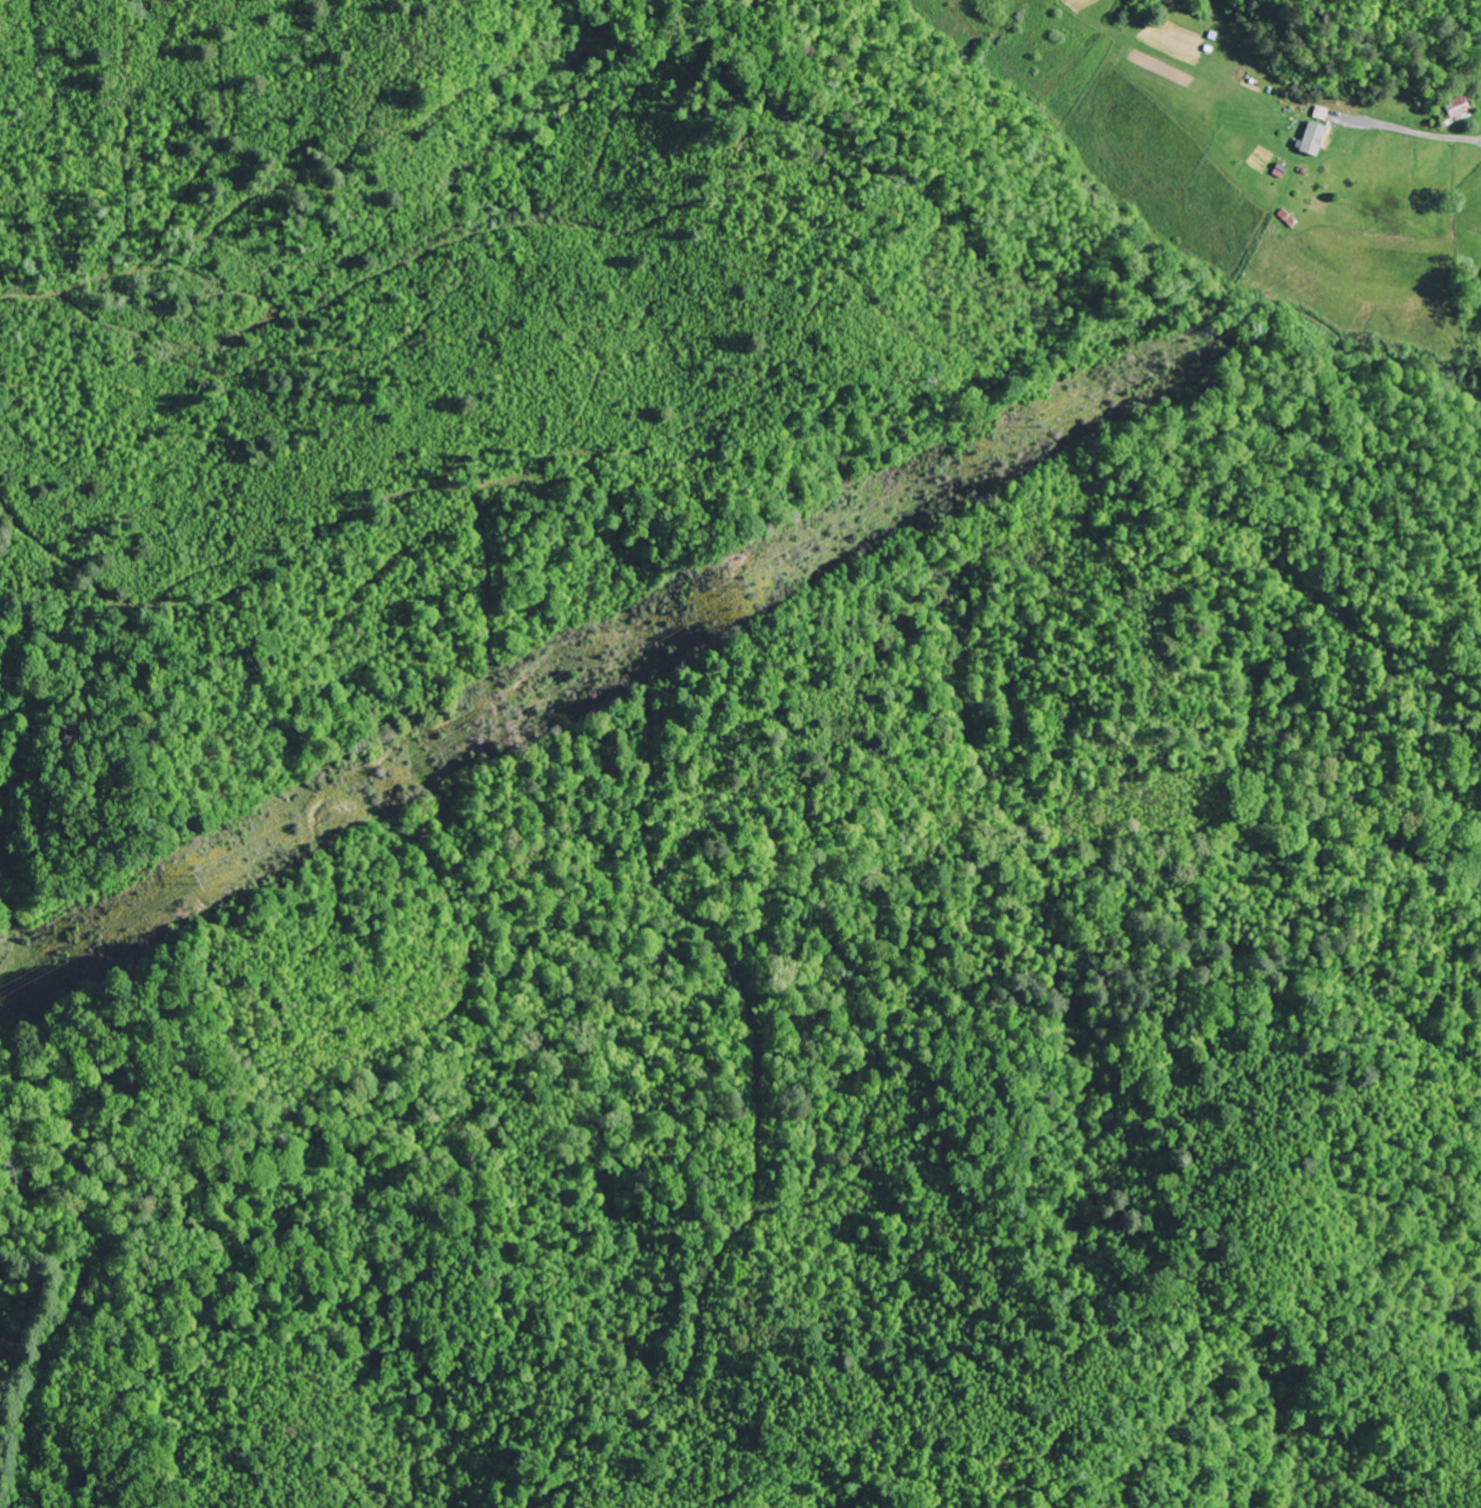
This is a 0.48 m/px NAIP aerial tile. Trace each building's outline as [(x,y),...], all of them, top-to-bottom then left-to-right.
[(1432,104),(1438,125),(1473,115),(1468,94),(1432,104)] [(1327,110),(1315,106),(1312,116),(1324,120),(1327,110)] [(1313,158),(1324,126),(1306,120),(1295,151),(1313,158)]
